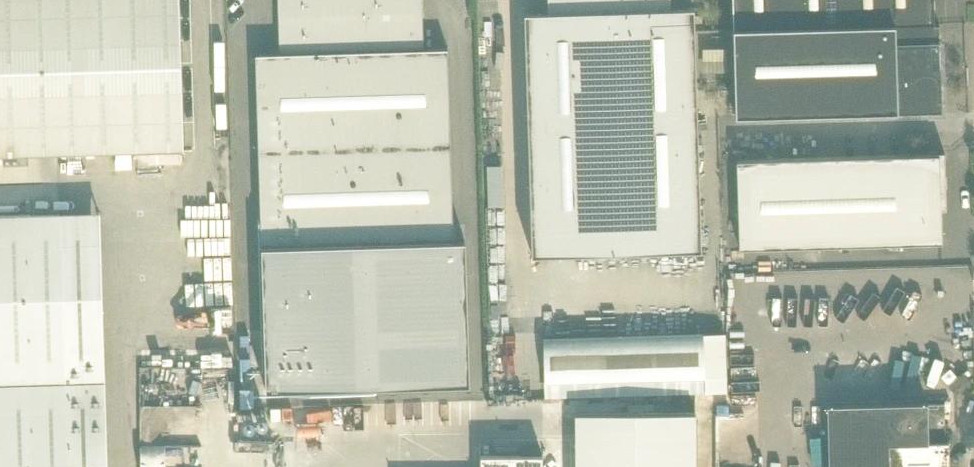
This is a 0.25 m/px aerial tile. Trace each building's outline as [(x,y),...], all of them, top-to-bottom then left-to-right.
[(183,149),(178,0),(0,0),(0,154),(183,149)] [(255,54),(261,246),(265,390),(469,384),(464,240),(453,240),(447,48),(423,49),(422,0),(278,0),(279,53),(255,54)] [(547,12),(524,12),(531,254),(701,249),(693,7),(670,8),(669,0),(547,0),(547,12)] [(732,29),(839,26),(838,0),(731,0),(732,29)] [(839,26),(934,23),(933,0),(838,0),(839,26)] [(839,26),(732,29),(735,116),(941,110),(939,44),(934,44),(933,25),(939,25),(939,23),(934,23),(839,26)] [(945,177),(946,177),(946,175),(945,176),(944,152),(915,152),(915,155),(736,160),(739,248),(942,242),(941,209),(946,209),(945,188),(946,188),(946,186),(945,186),(945,177)] [(59,215),(0,216),(0,382),(64,380),(59,215)] [(704,378),(703,332),(542,337),(544,382),(704,378)] [(64,381),(0,383),(0,466),(67,466),(64,381)] [(828,466),(948,466),(948,442),(945,442),(944,403),(927,403),(927,402),(826,405),(828,466)] [(694,412),(574,413),(575,466),(695,466),(694,412)] [(542,455),(479,455),(479,466),(542,466),(542,455)]
